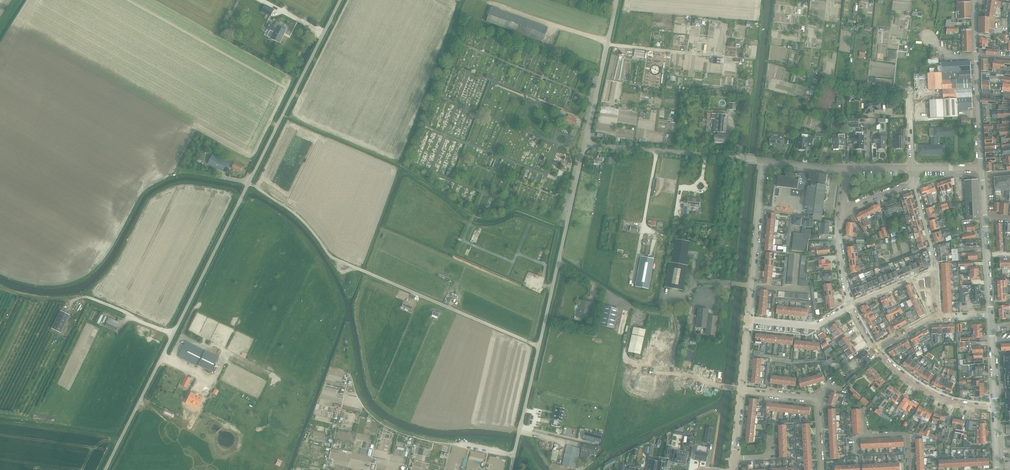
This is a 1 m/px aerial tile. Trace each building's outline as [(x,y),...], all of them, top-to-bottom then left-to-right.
[(957,19),(971,18),(971,0),(957,0),(957,19)] [(985,17),(995,18),(996,10),(996,6),(1002,7),(1002,5),(1002,2),(993,0),(987,0),(985,17)] [(274,9),(265,4),(261,12),(270,16),(274,9)] [(543,42),(548,27),(491,7),(486,21),(543,42)] [(995,18),(985,17),(979,17),(979,34),(989,33),(989,29),(995,29),(995,18)] [(270,23),(267,29),(274,32),(271,38),(279,43),(286,30),(285,30),(286,27),(276,22),(275,26),(270,23)] [(962,41),(972,41),(971,31),(962,31),(962,41)] [(972,41),(962,41),(963,51),(972,52),(972,41)] [(1003,66),(1004,60),(994,59),(993,65),(992,65),(988,65),(988,69),(993,69),(1000,70),(1001,66),(1003,66)] [(1000,70),(1003,70),(1003,67),(1005,67),(1004,67),(1008,67),(1008,68),(1009,68),(1009,61),(1004,60),(1003,66),(1001,66),(1000,70)] [(971,61),(942,62),(942,72),(971,71),(971,61)] [(971,79),(971,71),(942,72),(942,80),(971,79)] [(943,89),(942,80),(942,72),(928,73),(929,90),(943,89)] [(990,72),(981,72),(982,77),(982,80),(990,81),(990,78),(991,78),(991,76),(990,76),(990,72)] [(943,89),(943,99),(972,98),(971,79),(942,80),(943,89)] [(982,93),(990,94),(990,82),(982,81),(982,93)] [(972,108),(973,108),(972,98),(943,99),(930,100),(931,118),(955,117),(958,117),(958,111),(969,110),(972,109),(972,108)] [(874,109),(880,109),(880,103),(865,103),(865,108),(864,108),(864,113),(869,113),(868,112),(874,112),(874,109)] [(989,109),(990,118),(998,118),(998,111),(992,111),(992,109),(989,109)] [(727,115),(715,114),(714,132),(718,132),(718,135),(715,135),(714,142),(724,143),(724,136),(721,136),(721,132),(726,133),(727,115)] [(574,126),(576,121),(574,120),(575,117),(568,115),(567,117),(565,116),(563,121),(574,126)] [(895,149),(904,149),(904,136),(905,136),(905,129),(899,129),(899,136),(895,136),(895,140),(894,140),(894,144),(895,144),(895,149)] [(863,139),(864,139),(864,135),(863,135),(863,132),(856,132),(856,135),(855,135),(855,139),(854,139),(854,143),(855,143),(855,149),(864,149),(864,143),(863,143),(863,139)] [(782,146),(784,134),(773,133),(772,141),(770,141),(770,145),(775,145),(775,144),(778,145),(777,146),(782,146)] [(888,133),(880,133),(879,136),(877,136),(877,137),(874,137),(874,143),(877,143),(877,149),(885,149),(886,148),(886,144),(885,144),(886,138),(888,138),(888,133)] [(839,146),(846,146),(846,138),(845,138),(845,134),(839,134),(839,137),(832,137),(832,138),(831,138),(831,143),(833,143),(833,149),(839,149),(839,146)] [(989,136),(985,137),(985,144),(995,144),(997,144),(997,143),(996,137),(993,137),(993,136),(989,136)] [(808,138),(800,137),(798,148),(800,148),(800,149),(801,149),(802,150),(804,149),(806,149),(807,145),(812,146),(813,139),(808,138)] [(1009,154),(1009,147),(1002,148),(1003,153),(999,154),(999,155),(999,157),(1004,156),(1004,155),(1006,155),(1009,154)] [(208,164),(226,173),(230,164),(212,155),(208,164)] [(234,162),(231,168),(240,172),(243,166),(234,162)] [(798,174),(794,173),(786,172),(785,176),(778,175),(777,187),(798,189),(805,190),(806,183),(806,179),(807,174),(798,173),(798,174)] [(793,225),(803,226),(802,234),(794,233),(792,250),(807,252),(809,240),(810,240),(811,229),(805,229),(805,227),(809,227),(813,227),(814,220),(821,221),(826,185),(825,185),(825,182),(826,182),(827,174),(820,173),(819,175),(817,174),(817,173),(810,172),(809,180),(812,180),(811,188),(808,187),(805,207),(809,208),(808,216),(795,214),(794,217),(793,225)] [(1009,196),(1009,193),(1009,176),(994,177),(995,192),(1006,191),(1005,203),(1009,203),(1009,201),(1009,197),(1009,196)] [(948,179),(942,182),(945,191),(945,192),(946,192),(946,191),(951,189),(948,179)] [(977,180),(964,180),(965,195),(965,201),(965,202),(979,201),(978,180),(977,180)] [(942,192),(945,191),(942,182),(936,184),(941,196),(943,195),(942,192)] [(934,185),(927,187),(933,202),(935,202),(935,201),(933,196),(932,193),(936,191),(934,185)] [(930,203),(933,202),(927,187),(921,189),(923,196),(927,194),(929,200),(930,203)] [(904,200),(905,201),(913,198),(911,192),(903,195),(905,200),(904,200)] [(700,207),(700,199),(687,198),(687,201),(684,201),(682,215),(687,215),(687,208),(690,208),(691,207),(700,207)] [(902,205),(903,207),(915,204),(913,198),(905,201),(905,202),(906,202),(906,204),(902,205)] [(896,199),(890,201),(893,212),(899,210),(899,211),(902,210),(900,202),(897,203),(896,199)] [(888,213),(893,212),(890,201),(884,203),(886,207),(883,208),(886,215),(888,214),(888,213)] [(980,219),(979,201),(965,202),(966,219),(980,219)] [(1009,201),(1009,203),(1005,203),(1001,203),(1000,212),(1000,215),(1009,215),(1009,211),(1009,201)] [(878,203),(873,206),(878,216),(880,215),(878,211),(882,209),(878,203)] [(926,208),(927,213),(942,209),(941,207),(941,205),(939,206),(937,206),(938,208),(934,209),(933,206),(926,208)] [(873,206),(867,209),(870,215),(871,217),(874,215),(876,219),(875,219),(876,221),(879,220),(878,216),(873,206)] [(867,217),(870,215),(867,209),(861,212),(867,222),(869,228),(871,227),(870,224),(868,219),(867,217)] [(942,209),(927,213),(929,218),(936,216),(935,213),(939,212),(939,213),(944,212),(943,211),(942,209)] [(918,215),(916,210),(908,212),(909,215),(908,215),(904,216),(905,218),(918,215)] [(865,227),(867,226),(868,228),(869,228),(867,222),(861,212),(855,215),(859,223),(862,221),(865,227)] [(819,223),(819,226),(819,234),(821,234),(828,234),(829,221),(826,221),(826,223),(825,223),(822,223),(819,223)] [(947,225),(946,222),(931,226),(932,230),(939,228),(939,226),(943,224),(944,226),(947,225)] [(861,223),(858,225),(863,233),(866,232),(861,223)] [(940,231),(933,233),(935,238),(951,234),(950,230),(944,232),(944,233),(941,234),(940,231)] [(924,236),(922,231),(914,233),(909,234),(910,237),(913,236),(914,239),(915,239),(924,236)] [(962,236),(962,240),(976,239),(975,231),(962,236)] [(654,232),(651,250),(660,251),(658,265),(663,265),(667,239),(662,239),(663,234),(654,232)] [(943,241),(942,238),(945,237),(946,238),(947,241),(951,240),(952,239),(951,234),(935,238),(936,243),(943,241)] [(962,240),(962,236),(961,236),(962,238),(959,238),(959,237),(957,237),(957,239),(958,238),(958,240),(960,240),(960,244),(966,243),(967,247),(977,247),(976,239),(962,240)] [(669,263),(665,287),(683,290),(687,266),(685,266),(689,242),(675,239),(671,263),(669,263)] [(927,247),(925,242),(917,244),(918,246),(917,247),(918,250),(922,249),(921,248),(927,247)] [(944,243),(937,246),(938,252),(939,256),(947,256),(946,251),(946,249),(944,243)] [(854,246),(847,247),(848,254),(858,252),(859,252),(858,245),(854,245),(854,246)] [(925,268),(928,267),(931,266),(930,260),(927,250),(922,252),(924,256),(924,257),(925,258),(923,259),(922,256),(920,257),(925,268)] [(640,256),(635,286),(648,289),(654,259),(640,256)] [(920,270),(925,268),(920,257),(921,261),(920,261),(919,260),(916,261),(916,263),(917,263),(920,270)] [(1000,258),(1000,269),(1008,269),(1008,273),(1009,273),(1009,258),(1000,258)] [(912,262),(911,263),(915,272),(920,270),(917,263),(916,263),(913,264),(912,262)] [(972,262),(968,262),(968,265),(970,265),(970,267),(970,273),(979,273),(979,266),(972,267),(972,262)] [(910,274),(915,272),(911,263),(910,263),(911,265),(907,267),(910,274)] [(861,271),(860,268),(863,268),(864,266),(864,264),(859,265),(850,266),(851,273),(861,271)] [(905,276),(910,274),(907,267),(903,268),(902,268),(905,276)] [(900,278),(905,276),(902,268),(901,268),(901,269),(897,271),(900,278)] [(895,280),(900,278),(897,271),(893,273),(893,272),(892,272),(895,280)] [(887,274),(890,282),(895,280),(892,272),(891,273),(888,275),(887,274)] [(884,273),(881,274),(886,284),(890,282),(887,274),(885,275),(884,273)] [(881,287),(886,284),(881,274),(879,275),(880,277),(877,278),(878,279),(881,287)] [(854,277),(853,277),(861,295),(866,293),(863,285),(861,286),(860,283),(857,283),(855,279),(860,277),(859,275),(854,277)] [(856,297),(861,295),(853,277),(849,278),(850,281),(853,280),(855,286),(854,286),(855,288),(853,289),(856,297)] [(877,277),(872,279),(876,289),(881,287),(878,279),(877,278),(877,277)] [(869,280),(867,281),(867,282),(867,281),(871,291),(876,289),(872,279),(869,280)] [(863,285),(866,293),(871,291),(867,281),(867,282),(866,282),(864,283),(863,282),(862,282),(863,285)] [(906,290),(904,291),(903,289),(901,290),(901,291),(899,292),(901,295),(913,289),(911,284),(905,287),(906,290)] [(963,285),(960,285),(961,293),(961,302),(966,302),(966,292),(972,292),(972,302),(973,302),(973,304),(979,304),(979,301),(980,301),(980,296),(981,296),(981,291),(980,291),(979,286),(972,287),(972,285),(963,285)] [(908,294),(910,297),(916,294),(913,289),(901,295),(899,296),(896,298),(899,302),(901,301),(899,297),(902,296),(902,297),(908,294)] [(891,294),(886,296),(890,307),(893,306),(892,302),(894,301),(891,294)] [(905,306),(918,299),(916,294),(910,297),(911,300),(907,302),(906,301),(903,302),(903,303),(900,304),(902,307),(905,306)] [(884,308),(887,307),(888,310),(887,310),(888,314),(892,312),(891,309),(890,307),(886,296),(880,299),(884,308)] [(879,304),(877,299),(873,301),(874,303),(871,305),(869,306),(868,304),(860,307),(863,313),(879,304)] [(920,304),(918,299),(905,306),(907,310),(910,308),(909,306),(913,304),(915,307),(920,304)] [(591,310),(593,303),(586,301),(586,302),(584,302),(584,301),(581,300),(579,307),(580,307),(579,311),(578,310),(577,316),(582,317),(582,318),(588,319),(590,309),(591,310)] [(872,311),(870,309),(879,304),(863,313),(866,318),(880,310),(878,308),(872,311)] [(923,309),(920,304),(915,307),(916,309),(912,311),(911,311),(906,313),(908,316),(923,309)] [(614,328),(618,308),(604,305),(599,325),(614,328)] [(625,307),(620,330),(625,331),(630,308),(625,307)] [(706,328),(706,334),(711,335),(710,340),(715,341),(715,335),(717,316),(707,315),(708,309),(698,308),(696,327),(706,328)] [(925,314),(923,309),(908,316),(909,319),(918,314),(919,317),(925,314)] [(874,314),(880,311),(880,310),(866,318),(869,323),(876,319),(877,318),(874,314)] [(60,311),(52,328),(61,333),(69,315),(60,311)] [(894,314),(893,312),(885,315),(888,320),(891,319),(890,316),(894,314)] [(897,318),(897,319),(901,326),(907,323),(904,318),(902,315),(897,318)] [(109,317),(106,324),(105,325),(116,330),(120,322),(109,317)] [(876,320),(876,319),(869,323),(872,329),(877,326),(876,324),(881,321),(879,318),(876,320)] [(901,326),(897,319),(892,322),(893,323),(892,323),(896,330),(901,326)] [(829,326),(826,328),(830,334),(833,333),(840,327),(837,322),(830,327),(829,326)] [(877,326),(872,329),(875,334),(883,330),(880,324),(877,326)] [(634,327),(628,352),(640,354),(645,330),(634,327)] [(840,327),(833,333),(832,333),(833,336),(831,338),(832,340),(843,332),(840,327)] [(928,334),(930,333),(927,328),(921,331),(924,336),(923,337),(924,336),(926,338),(928,337),(927,334),(928,334)] [(883,330),(875,334),(878,339),(885,335),(884,333),(886,332),(885,329),(883,330)] [(921,331),(915,334),(918,340),(919,341),(920,344),(925,341),(924,340),(923,337),(924,336),(921,331)] [(918,340),(915,334),(910,337),(915,347),(920,344),(919,341),(918,340)] [(838,342),(841,346),(842,345),(843,346),(850,341),(846,336),(838,342)] [(825,338),(820,341),(821,344),(823,349),(825,355),(826,356),(829,354),(828,354),(833,350),(829,345),(826,341),(825,338)] [(907,339),(902,342),(905,347),(904,347),(906,350),(911,347),(907,339)] [(186,341),(178,357),(197,366),(198,365),(211,372),(218,357),(186,341)] [(841,346),(845,352),(853,346),(850,341),(843,346),(842,345),(841,346)] [(906,351),(906,350),(904,347),(905,347),(902,342),(897,345),(902,352),(902,353),(906,351)] [(901,353),(902,352),(897,345),(892,347),(896,354),(900,352),(901,353)] [(845,352),(843,353),(847,359),(849,357),(857,351),(853,346),(845,352)] [(899,359),(896,354),(892,347),(888,350),(887,351),(893,357),(897,361),(899,359)] [(868,358),(871,356),(866,350),(858,357),(865,365),(870,360),(868,358)] [(907,368),(913,359),(909,357),(910,356),(909,356),(902,365),(907,368)] [(913,359),(907,368),(911,371),(918,362),(918,361),(917,360),(916,362),(913,359)] [(915,374),(921,366),(922,365),(918,362),(911,371),(915,374)] [(983,369),(984,369),(984,364),(982,364),(974,364),(970,364),(970,365),(960,365),(958,365),(958,371),(960,371),(960,372),(963,372),(963,371),(972,371),(973,377),(984,376),(983,369)] [(920,377),(925,369),(926,368),(925,367),(924,368),(921,366),(915,374),(920,377)] [(871,376),(875,372),(870,367),(864,374),(865,375),(868,373),(871,376)] [(924,380),(931,370),(928,368),(927,370),(925,369),(920,377),(924,380)] [(931,370),(924,380),(928,383),(935,374),(931,370)] [(875,372),(871,376),(870,378),(874,381),(875,380),(876,381),(880,376),(875,372)] [(857,377),(853,373),(846,380),(849,384),(857,377)] [(817,375),(819,383),(825,381),(823,374),(817,375)] [(936,387),(941,376),(936,374),(931,385),(936,387)] [(182,385),(187,388),(191,379),(187,376),(184,382),(186,384),(185,386),(182,385)] [(875,382),(875,383),(872,385),(877,390),(885,381),(880,376),(876,381),(875,382)] [(941,389),(946,378),(941,376),(936,387),(941,389)] [(946,391),(950,380),(948,379),(946,378),(941,389),(946,391)] [(801,388),(807,386),(805,379),(799,380),(801,388)] [(950,380),(946,391),(951,393),(955,382),(950,380)] [(976,390),(984,390),(984,383),(980,383),(980,381),(974,381),(974,383),(974,386),(976,386),(976,390)] [(888,394),(893,388),(888,384),(881,392),(884,394),(886,392),(888,394)] [(893,399),(899,392),(893,388),(888,394),(889,394),(888,395),(890,397),(888,400),(890,402),(892,400),(893,398),(893,399)] [(830,398),(837,400),(839,394),(832,392),(830,398)] [(858,401),(861,397),(855,392),(852,396),(858,401)] [(893,398),(892,400),(897,405),(899,403),(904,396),(899,392),(893,399),(893,398)] [(195,394),(192,400),(202,405),(205,399),(195,394)] [(901,403),(896,411),(902,415),(906,410),(911,401),(905,397),(901,403)] [(837,400),(830,398),(828,404),(835,406),(836,403),(839,404),(842,405),(843,402),(840,401),(837,400)] [(865,407),(869,403),(862,398),(859,402),(861,403),(861,404),(865,407)] [(911,401),(906,410),(902,415),(900,418),(903,419),(909,410),(913,412),(917,405),(911,401)] [(921,419),(926,409),(919,406),(916,414),(915,416),(921,419)] [(561,421),(564,409),(556,407),(553,419),(561,421)] [(926,409),(921,419),(924,421),(925,421),(928,422),(932,412),(926,409)] [(932,421),(932,423),(936,424),(936,422),(937,420),(940,421),(942,415),(935,413),(932,421)] [(942,415),(940,421),(942,421),(942,424),(946,426),(948,417),(942,415)] [(956,428),(958,420),(951,418),(949,427),(956,428)] [(958,420),(956,428),(956,429),(963,431),(965,421),(958,420)] [(980,430),(987,430),(986,423),(980,424),(980,422),(976,422),(976,427),(972,428),(973,422),(968,421),(966,429),(973,430),(977,430),(980,430)] [(684,425),(673,430),(680,431),(680,434),(682,435),(683,431),(684,425)] [(584,431),(582,440),(594,443),(595,441),(600,442),(602,433),(594,432),(594,434),(584,431)] [(597,455),(599,447),(583,444),(580,456),(588,458),(589,453),(597,455)] [(693,444),(692,451),(695,451),(693,460),(706,461),(707,453),(696,452),(697,445),(693,444)] [(580,448),(567,445),(562,465),(575,468),(580,448)] [(679,463),(681,451),(675,450),(675,449),(672,449),(671,455),(674,455),(673,462),(679,463)] [(681,451),(679,463),(681,464),(681,465),(684,465),(685,464),(687,456),(688,456),(689,452),(681,451)] [(658,461),(652,460),(652,459),(649,459),(648,465),(651,465),(650,469),(657,469),(658,461)] [(665,461),(664,462),(658,461),(657,469),(663,469),(664,467),(667,468),(668,462),(665,461)]
